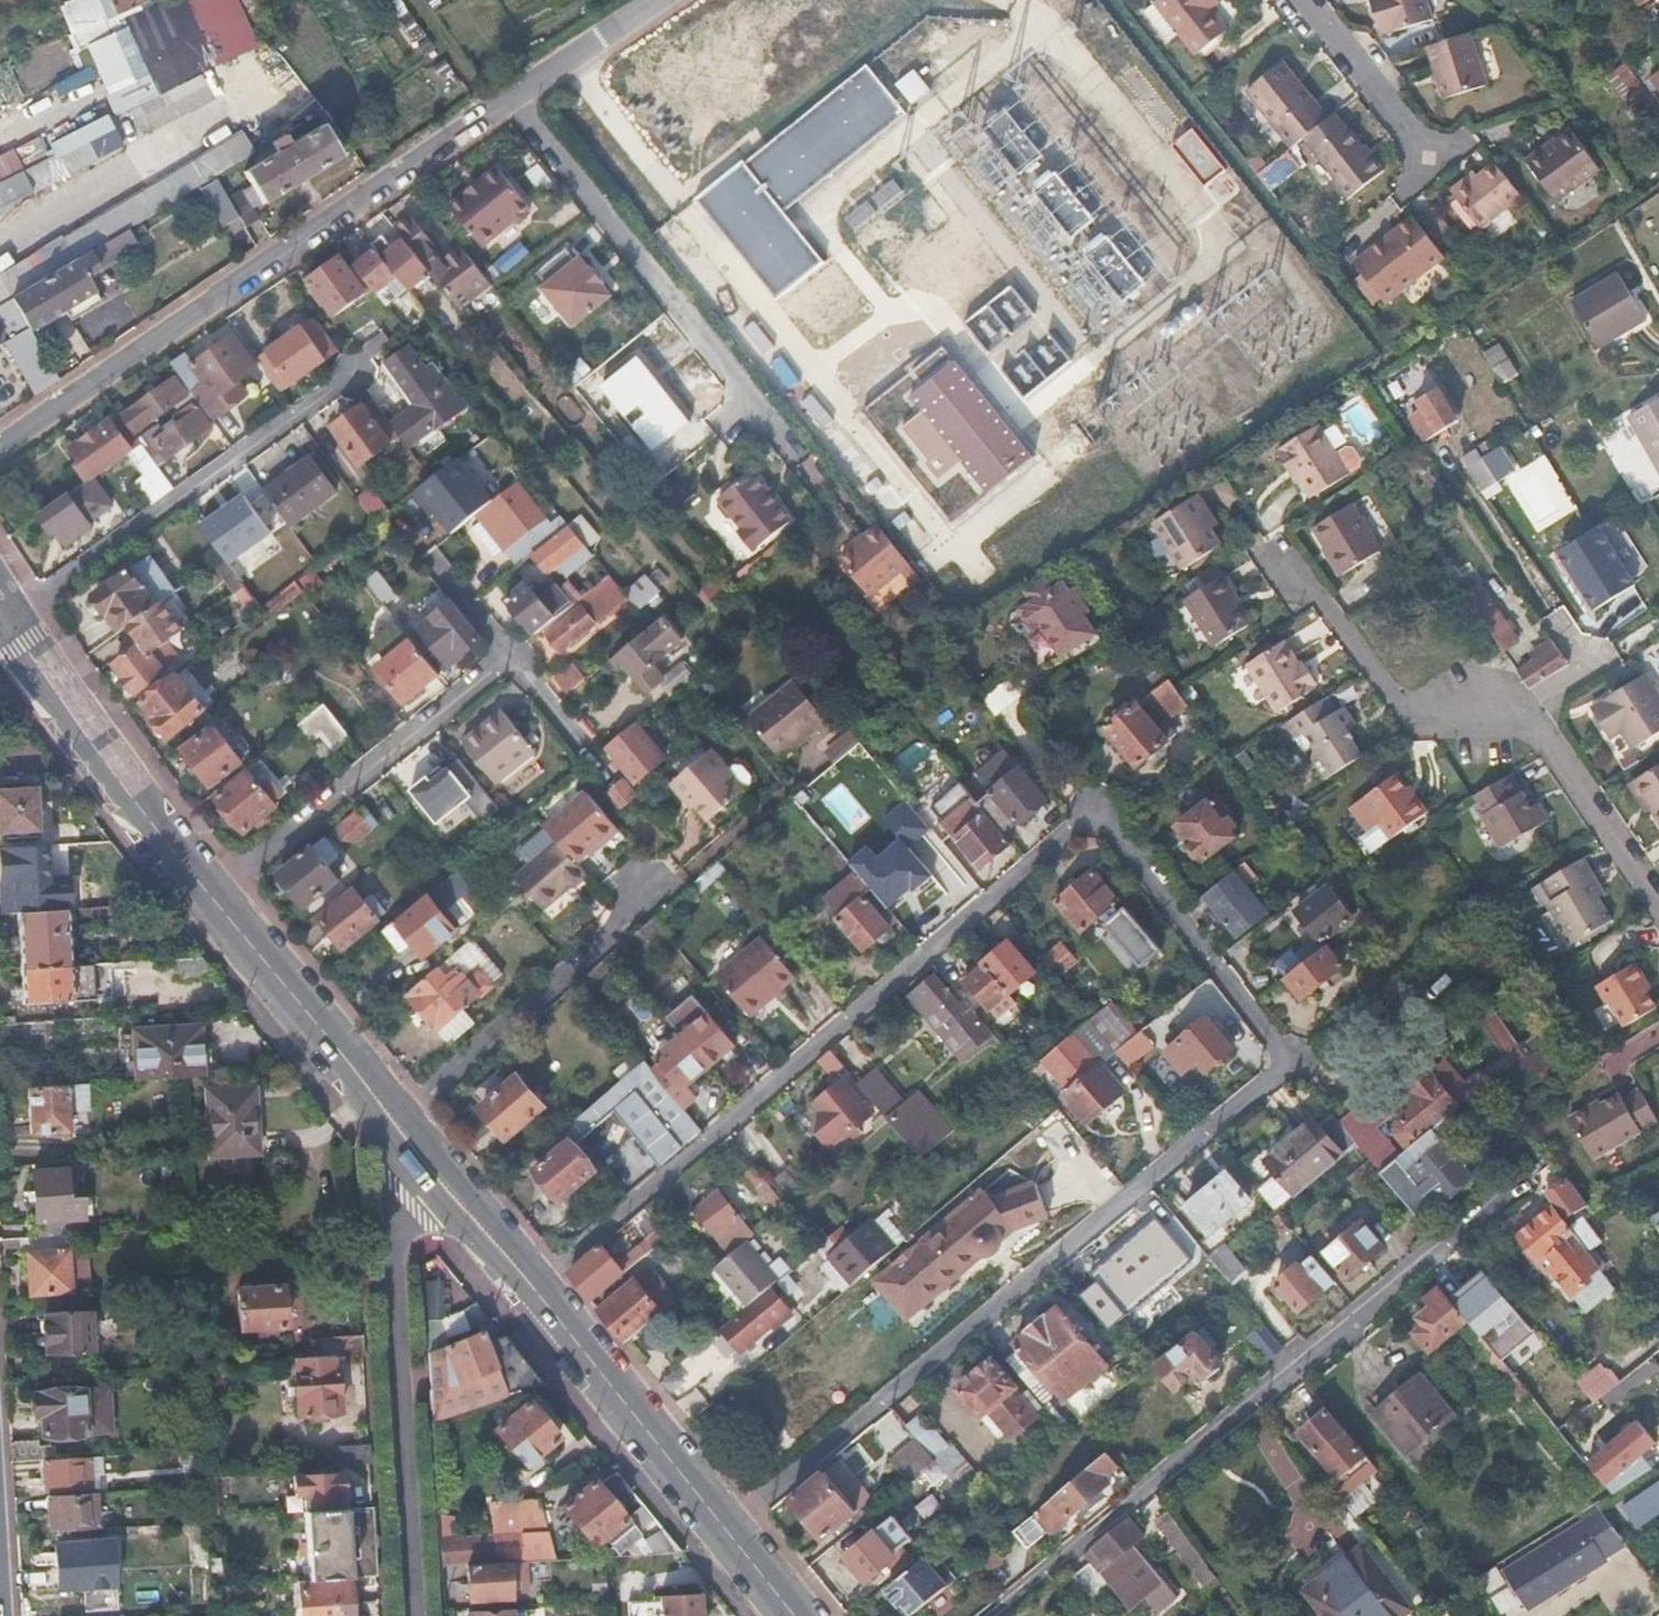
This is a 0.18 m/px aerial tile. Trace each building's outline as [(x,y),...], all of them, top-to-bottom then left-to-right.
[(147,0),(101,0),(100,0),(108,17),(147,0)] [(187,0),(165,0),(124,18),(159,91),(216,64),(187,0)] [(1214,4),(1211,0),(1158,0),(1199,52),(1232,26),(1214,4)] [(1376,37),(1385,34),(1386,36),(1425,24),(1417,0),(1374,0),(1375,2),(1376,6),(1367,9),(1376,37)] [(1474,32),(1432,46),(1448,99),(1491,86),(1474,32)] [(116,65),(104,41),(91,48),(102,72),(116,65)] [(7,184),(16,201),(289,59),(278,44),(7,184)] [(1635,68),(1645,82),(1658,73),(1658,52),(1635,68)] [(1248,86),(1293,143),(1305,133),(1325,118),(1293,76),(1297,73),(1285,58),(1248,86)] [(823,100),(861,147),(910,107),(872,61),(823,100)] [(914,73),(895,87),(913,109),(931,94),(914,73)] [(1329,114),(1297,73),(1293,76),(1325,118),(1329,114)] [(1645,82),(1652,91),(1658,86),(1658,88),(1658,73),(1645,82)] [(787,207),(861,147),(823,100),(750,158),(748,156),(734,168),(814,267),(827,256),(787,207)] [(1099,331),(1156,285),(1147,273),(1149,261),(1028,111),(1015,122),(1004,109),(986,124),(979,154),(992,157),(1027,200),(1022,223),(1044,228),(1041,241),(1049,235),(1055,242),(1083,248),(1075,286),(1091,289),(1084,321),(1091,329),(1099,331)] [(324,110),(319,113),(343,153),(351,148),(324,110)] [(1325,118),(1305,133),(1337,175),(1335,177),(1350,196),(1386,168),(1374,152),(1371,155),(1335,110),(1329,114),(1325,118)] [(8,299),(44,278),(81,256),(127,228),(213,177),(243,159),(283,135),(271,114),(0,276),(0,286),(8,299)] [(288,144),(283,135),(243,159),(249,167),(242,172),(250,187),(226,198),(244,227),(256,219),(250,209),(258,203),(262,203),(338,155),(321,126),(288,144)] [(1575,131),(1560,142),(1546,152),(1543,149),(1528,160),(1560,201),(1603,168),(1575,131)] [(1546,152),(1560,142),(1558,138),(1543,149),(1546,152)] [(1271,196),(1303,171),(1289,154),(1258,179),(1271,196)] [(1482,226),(1524,194),(1498,159),(1482,173),(1455,192),(1482,226)] [(534,204),(500,163),(450,204),(482,246),(513,222),(521,224),(528,218),(529,208),(534,204)] [(780,296),(814,267),(734,168),(699,197),(780,296)] [(1452,189),(1455,192),(1482,173),(1477,168),(1452,189)] [(219,230),(237,220),(216,182),(198,192),(219,230)] [(0,187),(0,218),(16,201),(7,184),(0,187)] [(1387,300),(1446,253),(1415,214),(1396,229),(1399,232),(1376,252),(1372,247),(1355,260),(1387,300)] [(412,220),(398,231),(405,240),(418,256),(432,244),(412,220)] [(127,228),(81,256),(91,271),(137,244),(127,228)] [(1396,229),(1372,247),(1376,252),(1399,232),(1396,229)] [(422,280),(431,272),(418,256),(405,240),(394,249),(387,239),(376,247),(381,253),(399,275),(410,288),(422,280)] [(495,285),(464,247),(431,272),(462,309),(495,285)] [(580,260),(570,247),(534,275),(575,326),(614,294),(607,283),(609,281),(596,265),(594,266),(585,256),(580,260)] [(388,306),(392,303),(381,289),(399,275),(381,253),(359,270),(374,289),(388,306)] [(63,311),(69,320),(99,303),(85,279),(92,273),(91,271),(81,256),(44,278),(63,311)] [(337,315),(374,289),(359,270),(355,265),(351,268),(343,256),(311,279),(337,315)] [(462,309),(431,272),(422,280),(465,332),(475,324),(462,309)] [(1649,320),(1621,273),(1574,301),(1602,348),(1649,320)] [(392,303),(410,288),(399,275),(381,289),(392,303)] [(8,299),(28,331),(63,311),(44,278),(8,299)] [(1024,405),(1075,365),(1013,287),(962,326),(1024,405)] [(35,395),(57,380),(28,331),(8,299),(0,304),(0,347),(5,345),(35,395)] [(437,320),(454,341),(461,335),(444,315),(437,320)] [(326,360),(304,327),(268,351),(291,385),(326,360)] [(363,346),(372,359),(373,359),(392,345),(383,331),(363,346)] [(187,353),(173,363),(197,397),(203,405),(212,418),(231,405),(222,392),(238,381),(257,367),(234,335),(195,364),(187,353)] [(1501,344),(1483,355),(1502,387),(1520,376),(1501,344)] [(1037,457),(949,345),(869,408),(957,520),(1037,457)] [(468,402),(451,381),(447,384),(435,368),(429,372),(409,346),(388,361),(421,405),(396,423),(411,445),(468,402)] [(662,383),(641,357),(606,384),(659,449),(695,420),(665,382),(662,383)] [(145,426),(188,396),(177,378),(133,409),(145,426)] [(238,381),(222,392),(231,405),(247,394),(238,381)] [(1460,419),(1440,388),(1420,401),(1425,410),(1413,418),(1428,440),(1460,419)] [(401,437),(367,390),(355,399),(360,409),(334,427),(361,465),(401,437)] [(1630,417),(1658,465),(1658,401),(1630,417)] [(1366,422),(1352,402),(1341,409),(1354,430),(1366,422)] [(156,440),(168,459),(211,428),(195,405),(183,413),(186,419),(156,440)] [(131,452),(133,450),(113,420),(71,448),(92,479),(131,452)] [(1276,454),(1286,470),(1291,468),(1295,474),(1311,498),(1349,474),(1318,426),(1280,449),(1281,451),(1276,454)] [(145,447),(158,466),(168,459),(156,440),(145,447)] [(141,487),(154,504),(175,489),(158,466),(145,447),(143,443),(133,450),(131,452),(151,481),(141,487)] [(1499,482),(1484,457),(1476,445),(1467,450),(1476,464),(1470,469),(1484,491),(1499,482)] [(313,457),(265,490),(291,526),(337,491),(313,457)] [(1291,468),(1286,470),(1290,477),(1295,474),(1291,468)] [(794,520),(756,472),(716,504),(726,516),(734,517),(743,529),(739,533),(755,552),(794,520)] [(71,493),(77,502),(94,490),(89,481),(71,493)] [(497,506),(482,518),(507,550),(541,523),(522,500),(511,486),(493,501),(497,506)] [(375,521),(383,515),(391,509),(374,487),(358,498),(375,521)] [(71,493),(41,515),(54,532),(59,529),(69,542),(92,526),(77,502),(71,493)] [(529,494),(522,500),(541,523),(547,516),(529,494)] [(1222,547),(1209,527),(1202,516),(1209,512),(1198,496),(1155,525),(1184,570),(1222,547)] [(493,501),(478,513),(482,518),(497,506),(493,501)] [(540,533),(548,543),(570,524),(554,504),(547,510),(555,522),(540,533)] [(1379,551),(1351,507),(1312,530),(1341,576),(1379,551)] [(1202,516),(1209,527),(1215,522),(1209,512),(1202,516)] [(915,564),(882,524),(867,536),(870,540),(859,548),(844,560),(874,597),(915,564)] [(547,573),(586,543),(572,526),(534,556),(547,573)] [(1635,586),(1602,530),(1561,555),(1595,611),(1635,586)] [(870,540),(867,536),(856,545),(859,548),(870,540)] [(345,556),(358,572),(371,561),(353,538),(339,549),(345,556)] [(319,564),(314,568),(321,575),(345,556),(339,549),(319,564)] [(96,596),(122,631),(130,626),(164,602),(177,592),(151,556),(96,596)] [(709,603),(735,582),(727,572),(700,593),(709,603)] [(1059,584),(1052,572),(1029,587),(1037,599),(1025,607),(1039,629),(1047,624),(1067,654),(1103,630),(1092,611),(1096,608),(1080,583),(1076,587),(1069,577),(1059,584)] [(262,608),(265,606),(296,582),(290,575),(256,600),(262,608)] [(1217,646),(1250,625),(1232,596),(1236,593),(1226,577),(1187,601),(1217,646)] [(271,613),(302,590),(296,582),(265,606),(271,613)] [(508,598),(536,634),(574,603),(565,592),(555,600),(543,586),(536,592),(529,582),(508,598)] [(437,613),(452,601),(439,584),(424,597),(437,613)] [(1481,584),(1465,594),(1501,645),(1516,636),(1513,631),(1506,621),(1481,584)] [(1232,596),(1250,625),(1254,623),(1236,593),(1232,596)] [(464,655),(483,640),(452,601),(437,613),(420,627),(445,657),(457,647),(464,655)] [(130,626),(144,646),(153,653),(168,643),(184,631),(164,602),(130,626)] [(592,617),(582,605),(547,633),(562,652),(607,615),(602,609),(592,617)] [(1512,617),(1506,621),(1513,631),(1518,627),(1512,617)] [(653,624),(612,658),(620,667),(626,662),(649,690),(664,677),(653,664),(673,647),(653,624)] [(370,659),(390,684),(400,676),(388,660),(413,640),(405,630),(370,659)] [(405,702),(440,674),(413,640),(388,660),(400,676),(390,684),(405,702)] [(1558,648),(1554,642),(1543,647),(1547,654),(1558,648)] [(116,666),(136,694),(137,695),(167,673),(182,662),(168,643),(153,653),(144,646),(116,666)] [(1321,684),(1311,669),(1307,672),(1302,664),(1288,643),(1250,666),(1281,712),(1319,690),(1317,686),(1321,684)] [(452,665),(464,655),(457,647),(445,657),(452,665)] [(1547,654),(1518,671),(1530,689),(1568,664),(1558,648),(1547,654)] [(881,651),(874,657),(882,667),(890,661),(881,651)] [(288,657),(278,665),(299,692),(309,684),(288,657)] [(664,677),(675,691),(696,675),(684,660),(664,677)] [(1307,672),(1311,669),(1306,662),(1302,664),(1307,672)] [(554,676),(563,694),(584,684),(575,667),(554,676)] [(1163,667),(1146,679),(1156,692),(1172,680),(1163,667)] [(189,669),(180,675),(207,710),(216,702),(189,669)] [(127,701),(131,707),(170,678),(167,673),(137,695),(136,694),(127,701)] [(207,710),(180,675),(145,703),(172,738),(207,710)] [(1648,676),(1593,710),(1611,739),(1622,733),(1634,750),(1658,735),(1658,694),(1648,676)] [(1191,706),(1182,694),(1172,680),(1156,692),(1151,696),(1170,722),(1191,706)] [(830,722),(797,682),(751,720),(781,757),(793,747),(796,751),(830,722)] [(316,712),(325,704),(309,684),(299,692),(316,712)] [(382,716),(396,705),(379,684),(365,695),(382,716)] [(1169,741),(1140,703),(1108,728),(1139,765),(1169,741)] [(336,752),(353,740),(325,704),(316,712),(300,724),(314,742),(322,737),(336,752)] [(540,749),(506,707),(464,740),(498,784),(540,749)] [(1359,724),(1349,710),(1302,739),(1312,754),(1307,763),(1322,784),(1366,757),(1349,731),(1359,724)] [(638,722),(609,746),(639,783),(662,761),(648,742),(650,738),(638,722)] [(242,761),(216,727),(184,751),(211,787),(242,761)] [(751,787),(718,748),(678,780),(693,798),(698,795),(715,817),(751,787)] [(1008,751),(965,785),(977,800),(987,813),(1004,833),(1023,819),(1024,820),(1047,800),(1008,751)] [(1634,782),(1651,810),(1658,822),(1658,767),(1634,782)] [(1515,776),(1477,798),(1488,816),(1486,818),(1505,850),(1552,823),(1542,805),(1535,809),(1515,776)] [(254,794),(242,778),(219,796),(246,830),(269,812),(267,809),(275,802),(263,787),(254,794)] [(626,779),(607,793),(621,810),(639,795),(626,779)] [(1433,816),(1421,800),(1418,802),(1412,794),(1401,779),(1357,810),(1374,834),(1365,841),(1376,857),(1433,816)] [(1012,843),(1004,833),(987,813),(977,800),(965,785),(962,782),(951,791),(933,806),(923,814),(944,840),(954,832),(957,837),(983,868),(983,867),(1012,843)] [(1651,810),(1634,782),(1628,786),(1645,813),(1651,810)] [(35,790),(0,792),(0,833),(37,832),(35,790)] [(1418,802),(1421,800),(1415,792),(1412,794),(1418,802)] [(588,793),(545,828),(553,836),(576,862),(586,853),(596,844),(599,848),(619,831),(588,793)] [(1198,835),(1190,841),(1205,860),(1240,831),(1216,798),(1178,826),(1184,833),(1192,828),(1198,835)] [(379,824),(365,807),(337,829),(345,839),(358,841),(379,824)] [(1184,833),(1190,841),(1198,835),(1192,828),(1184,833)] [(576,862),(553,836),(511,872),(540,906),(569,881),(571,883),(584,872),(576,862)] [(340,857),(327,838),(281,874),(308,909),(341,881),(330,865),(340,857)] [(856,866),(834,840),(824,850),(845,875),(856,866)] [(589,856),(599,848),(596,844),(586,853),(589,856)] [(878,893),(900,919),(913,908),(913,909),(940,886),(940,885),(953,874),(931,848),(930,849),(878,893)] [(721,861),(694,884),(702,892),(729,870),(721,861)] [(1614,919),(1601,896),(1592,882),(1598,878),(1588,861),(1549,883),(1559,901),(1552,905),(1576,942),(1614,919)] [(458,931),(426,958),(437,971),(475,938),(497,919),(458,870),(429,895),(458,931)] [(865,896),(874,888),(860,871),(827,898),(842,914),(839,917),(865,949),(891,927),(865,896)] [(1272,916),(1237,871),(1205,895),(1216,909),(1240,941),(1272,916)] [(1055,902),(1080,933),(1118,901),(1093,872),(1055,902)] [(1592,882),(1601,896),(1606,892),(1598,878),(1592,882)] [(1354,917),(1331,884),(1297,909),(1323,941),(1354,917)] [(379,922),(355,892),(319,920),(343,949),(379,922)] [(429,895),(386,930),(396,941),(405,933),(426,958),(458,931),(429,895)] [(1205,895),(1199,899),(1211,913),(1216,909),(1205,895)] [(1090,944),(1127,912),(1118,901),(1080,933),(1090,944)] [(66,910),(17,913),(20,968),(69,965),(66,910)] [(781,989),(797,975),(765,935),(718,973),(747,1008),(776,985),(781,989)] [(1037,973),(1046,965),(1021,935),(1011,942),(1037,973)] [(437,971),(408,996),(447,1041),(467,1023),(459,1013),(481,994),(484,996),(507,977),(475,938),(437,971)] [(983,962),(986,966),(1011,994),(1037,973),(1011,942),(1010,940),(983,962)] [(1329,945),(1287,977),(1304,998),(1345,967),(1329,945)] [(615,953),(599,967),(604,973),(616,965),(618,967),(623,963),(615,953)] [(213,975),(199,957),(176,959),(178,978),(213,975)] [(69,965),(20,968),(22,1002),(110,997),(107,963),(69,965)] [(1651,992),(1645,982),(1649,978),(1641,963),(1600,987),(1609,1003),(1613,1001),(1628,1026),(1658,1008),(1658,1006),(1651,992)] [(991,1011),(994,1008),(1009,996),(1011,994),(986,966),(967,981),(991,1011)] [(937,975),(913,995),(927,1011),(926,1012),(932,1019),(933,1018),(941,1011),(954,1026),(945,1033),(964,1055),(993,1031),(975,1010),(959,991),(954,985),(952,987),(951,986),(948,988),(937,975)] [(1645,982),(1651,992),(1656,989),(1649,978),(1645,982)] [(1015,1005),(1009,996),(994,1008),(1000,1017),(1015,1005)] [(1075,1034),(1091,1021),(1073,999),(1060,1009),(1069,1020),(1066,1023),(1075,1034)] [(1491,1001),(1476,1011),(1514,1062),(1528,1051),(1491,1001)] [(933,1018),(945,1033),(954,1026),(941,1011),(933,1018)] [(685,1036),(712,1067),(737,1046),(711,1014),(685,1036)] [(1234,1050),(1209,1019),(1166,1054),(1184,1075),(1200,1063),(1207,1072),(1234,1050)] [(1102,1065),(1118,1053),(1091,1021),(1075,1034),(1057,1049),(1044,1060),(1071,1092),(1065,1098),(1090,1127),(1127,1095),(1102,1065)] [(467,1023),(447,1041),(458,1053),(478,1035),(467,1023)] [(179,1078),(202,1076),(198,1025),(134,1029),(137,1081),(179,1078)] [(685,1036),(678,1027),(653,1047),(661,1057),(685,1036)] [(1118,1053),(1129,1067),(1154,1046),(1144,1032),(1118,1053)] [(687,1089),(712,1067),(685,1036),(661,1057),(660,1058),(687,1089)] [(1545,1043),(1511,1067),(1523,1084),(1557,1060),(1545,1043)] [(831,1051),(822,1059),(832,1070),(841,1063),(831,1051)] [(623,1081),(642,1065),(635,1057),(616,1072),(623,1081)] [(704,1130),(646,1061),(642,1065),(623,1081),(564,1131),(574,1143),(579,1139),(616,1107),(665,1164),(704,1130)] [(513,1083),(502,1069),(476,1091),(487,1105),(486,1106),(511,1136),(545,1108),(520,1077),(513,1083)] [(1429,1070),(1409,1085),(1416,1093),(1397,1108),(1406,1120),(1395,1129),(1410,1147),(1419,1139),(1459,1106),(1429,1070)] [(878,1072),(860,1086),(889,1119),(904,1107),(906,1105),(878,1072)] [(872,1116),(844,1080),(816,1102),(796,1119),(827,1155),(846,1138),(872,1116)] [(86,1085),(28,1089),(30,1134),(69,1131),(69,1109),(87,1108),(86,1085)] [(1656,1116),(1638,1085),(1622,1095),(1618,1091),(1600,1102),(1591,1108),(1588,1104),(1568,1116),(1593,1156),(1640,1128),(1639,1126),(1656,1116)] [(235,1095),(234,1087),(203,1089),(208,1156),(258,1152),(253,1094),(235,1095)] [(1591,1108),(1600,1102),(1596,1099),(1588,1104),(1591,1108)] [(1359,1143),(1337,1117),(1324,1128),(1316,1120),(1265,1161),(1296,1197),(1359,1143)] [(889,1119),(862,1143),(869,1151),(896,1128),(889,1119)] [(1378,1127),(1359,1143),(1382,1170),(1401,1155),(1378,1127)] [(564,1131),(532,1159),(541,1168),(539,1170),(563,1200),(597,1171),(574,1143),(564,1131)] [(1419,1139),(1410,1147),(1404,1152),(1409,1159),(1425,1145),(1419,1139)] [(1394,1186),(1416,1213),(1439,1194),(1443,1199),(1472,1175),(1446,1143),(1394,1186)] [(1381,1171),(1386,1178),(1409,1159),(1404,1152),(1401,1155),(1382,1170),(1381,1171)] [(770,1184),(755,1166),(745,1175),(778,1215),(789,1205),(787,1204),(770,1184)] [(34,1237),(59,1236),(64,1235),(64,1220),(84,1219),(82,1197),(67,1198),(65,1169),(32,1171),(35,1221),(33,1221),(34,1237)] [(783,1173),(770,1184),(787,1204),(799,1192),(783,1173)] [(1251,1199),(1231,1175),(1191,1208),(1211,1233),(1251,1199)] [(1569,1178),(1547,1196),(1554,1206),(1566,1221),(1590,1207),(1569,1178)] [(986,1191),(923,1244),(930,1253),(902,1277),(924,1305),(1014,1231),(1052,1216),(1040,1185),(995,1202),(986,1191)] [(698,1210),(731,1255),(751,1238),(755,1235),(722,1192),(698,1210)] [(1591,1283),(1605,1273),(1566,1221),(1554,1206),(1519,1236),(1541,1262),(1563,1245),(1591,1283)] [(1157,1212),(1091,1268),(1097,1276),(1082,1289),(1110,1323),(1193,1255),(1157,1212)] [(1282,1233),(1291,1226),(1280,1214),(1272,1220),(1282,1233)] [(622,1251),(643,1236),(631,1219),(609,1235),(622,1251)] [(1385,1247),(1363,1220),(1327,1250),(1348,1277),(1385,1247)] [(832,1257),(854,1284),(897,1248),(874,1221),(832,1257)] [(34,1237),(20,1238),(21,1256),(30,1256),(31,1270),(28,1270),(29,1295),(71,1293),(68,1251),(61,1252),(59,1236),(34,1237)] [(731,1255),(715,1269),(746,1308),(771,1286),(775,1283),(782,1277),(751,1238),(731,1255)] [(619,1264),(626,1273),(655,1248),(649,1240),(619,1264)] [(1225,1243),(1209,1256),(1224,1274),(1234,1286),(1249,1272),(1225,1243)] [(930,1253),(923,1244),(878,1281),(908,1318),(924,1305),(902,1277),(930,1253)] [(603,1246),(570,1273),(593,1302),(626,1273),(619,1264),(603,1246)] [(1300,1310),(1336,1281),(1315,1256),(1303,1267),(1299,1263),(1276,1281),(1300,1310)] [(1234,1286),(1224,1274),(1203,1291),(1217,1309),(1238,1292),(1234,1286)] [(641,1276),(601,1311),(627,1343),(645,1328),(664,1312),(655,1301),(646,1290),(649,1286),(641,1276)] [(1469,1318),(1442,1285),(1427,1297),(1434,1305),(1419,1317),(1424,1325),(1416,1331),(1431,1350),(1460,1326),(1469,1318)] [(773,1324),(776,1328),(793,1314),(771,1286),(746,1308),(722,1328),(740,1351),(773,1324)] [(289,1325),(286,1287),(242,1290),(243,1328),(289,1325)] [(672,1287),(655,1301),(664,1312),(681,1298),(672,1287)] [(1008,1360),(1069,1432),(1081,1422),(1065,1401),(1108,1364),(1060,1307),(1015,1344),(1020,1350),(1008,1360)] [(92,1353),(89,1313),(45,1316),(47,1356),(92,1353)] [(1507,1383),(1516,1376),(1469,1318),(1460,1326),(1507,1383)] [(1571,1373),(1526,1318),(1508,1334),(1537,1370),(1542,1367),(1557,1386),(1571,1373)] [(1270,1359),(1285,1347),(1265,1323),(1250,1336),(1270,1359)] [(458,1379),(431,1390),(433,1421),(544,1384),(505,1336),(486,1343),(482,1332),(445,1347),(458,1379)] [(364,1354),(363,1335),(310,1338),(311,1358),(333,1356),(364,1354)] [(1178,1342),(1168,1350),(1173,1356),(1160,1367),(1178,1390),(1201,1371),(1207,1377),(1222,1365),(1199,1336),(1183,1348),(1178,1342)] [(333,1356),(311,1358),(297,1358),(298,1414),(341,1411),(339,1371),(334,1371),(333,1356)] [(982,1416),(990,1410),(994,1406),(1010,1423),(1006,1427),(1014,1437),(1038,1417),(1036,1414),(1044,1407),(1029,1389),(1020,1396),(991,1363),(959,1389),(982,1416)] [(1065,1401),(1081,1422),(1092,1413),(1125,1385),(1108,1364),(1065,1401)] [(1408,1454),(1455,1414),(1422,1374),(1375,1413),(1408,1454)] [(1586,1390),(1596,1402),(1616,1386),(1606,1375),(1586,1390)] [(102,1410),(101,1390),(47,1394),(48,1413),(42,1413),(44,1436),(111,1432),(110,1410),(102,1410)] [(523,1466),(558,1436),(530,1401),(494,1430),(523,1466)] [(994,1406),(990,1410),(1006,1427),(1010,1423),(994,1406)] [(1344,1430),(1327,1409),(1300,1431),(1318,1452),(1344,1430)] [(925,1417),(911,1429),(916,1436),(933,1456),(947,1444),(925,1417)] [(1613,1493),(1651,1469),(1642,1456),(1656,1443),(1639,1422),(1589,1463),(1613,1493)] [(867,1430),(787,1496),(824,1540),(856,1512),(864,1522),(878,1510),(843,1467),(875,1440),(867,1430)] [(888,1458),(910,1484),(937,1461),(933,1456),(916,1436),(888,1458)] [(38,1441),(12,1442),(13,1464),(44,1462),(56,1461),(55,1446),(39,1446),(38,1441)] [(370,1463),(369,1444),(337,1446),(337,1465),(370,1463)] [(1106,1477),(1120,1466),(1109,1453),(1015,1531),(1029,1547),(1050,1529),(1053,1532),(1111,1484),(1106,1477)] [(90,1459),(56,1461),(44,1462),(46,1492),(91,1488),(90,1459)] [(1319,1472),(1339,1496),(1354,1482),(1336,1460),(1319,1472)] [(305,1510),(345,1507),(343,1472),(303,1475),(305,1510)] [(630,1489),(616,1472),(600,1485),(596,1480),(564,1508),(596,1546),(608,1537),(616,1547),(637,1530),(615,1503),(630,1489)] [(217,1515),(214,1473),(203,1474),(204,1487),(206,1516),(217,1515)] [(1621,1501),(1636,1524),(1658,1509),(1658,1475),(1621,1501)] [(951,1491),(971,1514),(977,1509),(957,1485),(951,1491)] [(95,1494),(48,1497),(50,1532),(97,1529),(95,1494)] [(490,1500),(492,1535),(497,1535),(498,1562),(507,1562),(556,1559),(548,1530),(521,1532),(518,1498),(490,1500)] [(1583,1516),(1505,1565),(1530,1605),(1628,1544),(1600,1500),(1581,1512),(1583,1516)] [(375,1534),(373,1505),(345,1507),(305,1510),(309,1579),(349,1576),(377,1575),(376,1548),(371,1545),(361,1546),(359,1549),(359,1557),(349,1557),(347,1527),(357,1527),(357,1535),(360,1538),(372,1537),(375,1534)] [(1215,1573),(1167,1509),(1155,1518),(1202,1582),(1215,1573)] [(299,1510),(283,1511),(284,1526),(299,1524),(299,1510)] [(1145,1535),(1130,1517),(1085,1554),(1092,1562),(1112,1587),(1121,1598),(1149,1576),(1129,1549),(1145,1535)] [(682,1552),(662,1528),(639,1545),(647,1554),(682,1552)] [(894,1552),(878,1531),(848,1556),(868,1581),(888,1565),(885,1560),(894,1552)] [(492,1535),(440,1537),(442,1565),(466,1564),(498,1562),(497,1535),(492,1535)] [(58,1591),(84,1589),(113,1587),(111,1542),(56,1545),(58,1591)] [(1412,1609),(1365,1545),(1348,1558),(1320,1579),(1337,1602),(1324,1613),(1327,1615),(1403,1615),(1412,1609)] [(928,1561),(949,1586),(955,1580),(936,1555),(928,1561)] [(906,1604),(915,1614),(949,1586),(928,1561),(926,1558),(889,1589),(903,1607),(906,1604)] [(527,1562),(507,1563),(510,1593),(529,1592),(527,1562)] [(1073,1589),(1087,1607),(1093,1602),(1112,1587),(1092,1562),(1079,1572),(1085,1581),(1073,1589)] [(510,1593),(507,1563),(466,1565),(468,1599),(510,1597),(510,1593)] [(287,1580),(295,1580),(303,1579),(303,1566),(287,1566),(287,1580)] [(295,1580),(296,1606),(354,1602),(353,1588),(349,1583),(349,1576),(309,1579),(303,1579),(295,1580)] [(1306,1589),(1324,1613),(1337,1602),(1320,1579),(1306,1589)] [(113,1587),(84,1589),(86,1611),(115,1609),(113,1587)] [(662,1615),(702,1613),(702,1593),(661,1596),(662,1615)] [(629,1615),(655,1615),(662,1615),(661,1596),(653,1597),(654,1600),(628,1602),(629,1615)] [(296,1606),(297,1615),(355,1615),(354,1602),(296,1606)]
